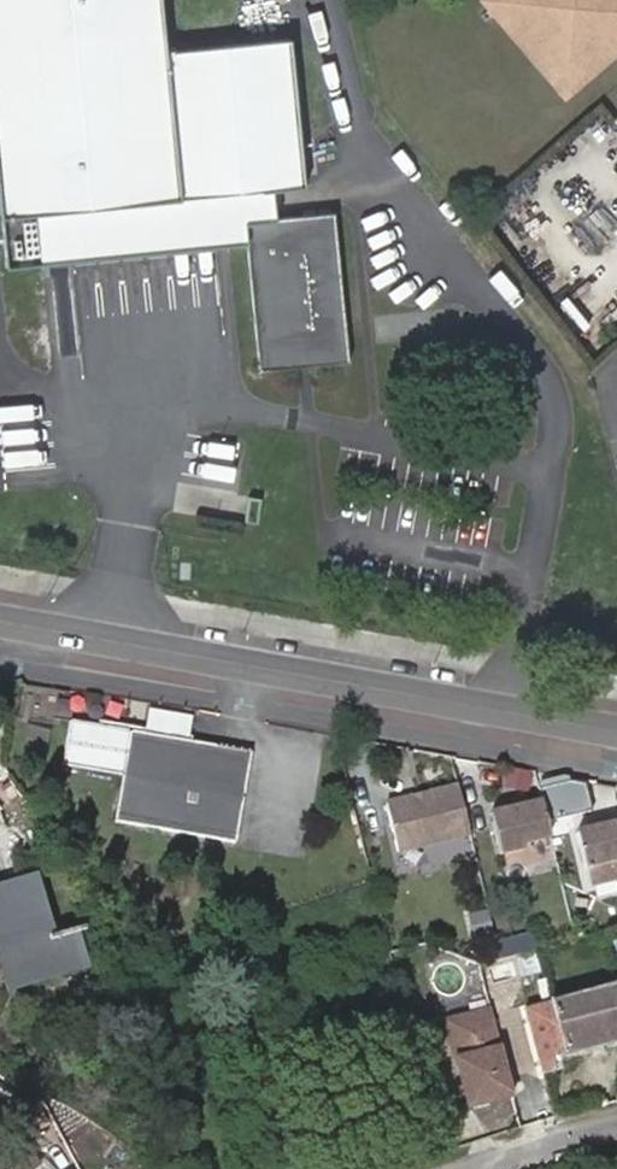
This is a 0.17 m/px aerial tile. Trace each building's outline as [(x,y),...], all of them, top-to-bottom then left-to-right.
[(14,263),(248,240),(260,366),(349,357),(334,209),(275,214),(272,188),(305,185),(290,36),(171,48),(166,0),(0,0),(0,124),(14,263)] [(486,4),(563,93),(616,46),(616,0),(490,0),(486,4)] [(250,757),(70,725),(62,770),(122,780),(114,825),(235,846),(250,757)] [(533,771),(504,767),(501,785),(530,790),(533,771)] [(456,791),(383,810),(395,857),(467,839),(456,791)] [(513,859),(530,854),(529,850),(549,845),(540,810),(503,819),(505,827),(498,829),(506,861),(513,859)] [(574,840),(587,892),(616,885),(616,829),(574,840)] [(23,989),(87,971),(76,934),(55,939),(37,881),(0,891),(0,957),(14,954),(23,989)] [(23,989),(14,954),(0,957),(0,958),(10,992),(23,989)] [(616,1044),(616,986),(550,1003),(551,1006),(526,1013),(543,1078),(560,1074),(560,1067),(566,1058),(616,1044)] [(464,1112),(510,1101),(488,1016),(443,1028),(464,1112)]
